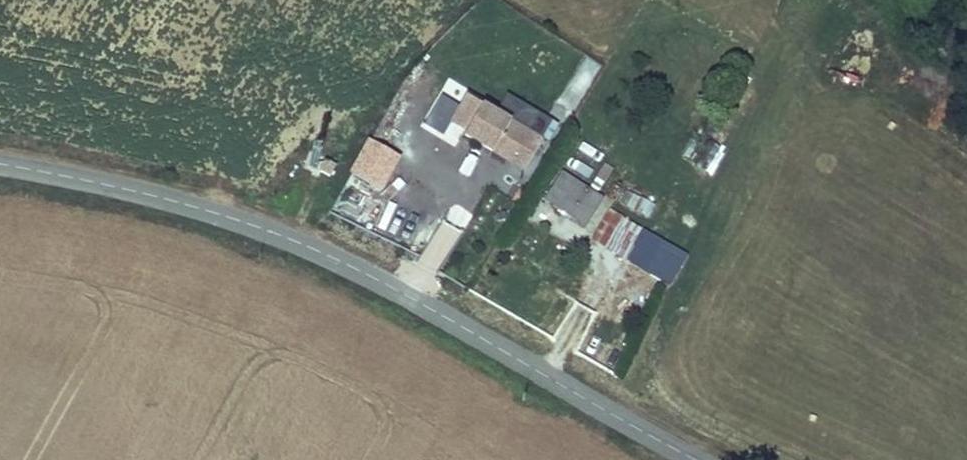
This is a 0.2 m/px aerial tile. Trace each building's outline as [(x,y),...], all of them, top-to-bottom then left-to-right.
[(574,113),(600,66),(583,56),(556,103),(574,113)] [(456,144),(512,181),(522,166),(467,129),(456,144)] [(346,178),(380,196),(400,160),(366,142),(346,178)] [(542,203),(582,230),(593,214),(552,187),(542,203)] [(629,193),(621,211),(647,222),(655,205),(629,193)] [(641,237),(605,215),(588,243),(624,265),(641,237)]
